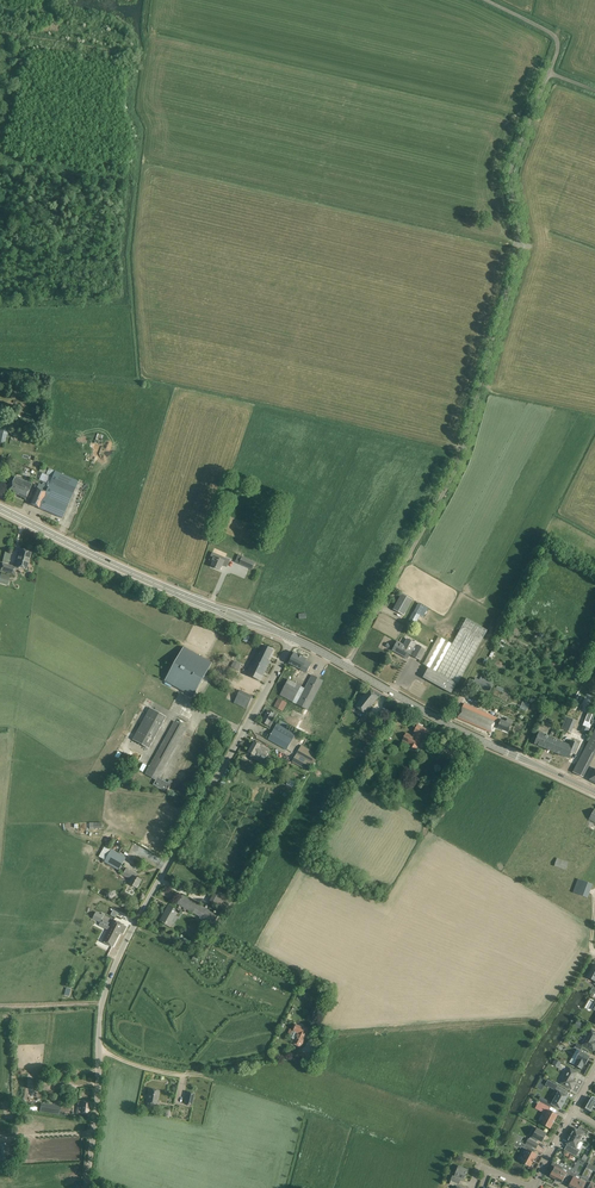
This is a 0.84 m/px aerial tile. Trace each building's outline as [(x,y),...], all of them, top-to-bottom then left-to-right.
[(8,431),(8,430),(11,430),(12,424),(9,424),(10,422),(2,420),(0,432),(0,443),(5,444),(6,438),(7,438),(9,431),(8,431)] [(23,426),(22,431),(38,435),(39,429),(23,426)] [(100,444),(103,436),(97,434),(94,442),(100,444)] [(52,478),(55,471),(49,468),(45,475),(52,478)] [(59,473),(55,471),(52,478),(49,485),(46,492),(37,488),(29,504),(39,509),(39,508),(43,510),(62,519),(79,482),(59,473)] [(52,478),(45,475),(42,474),(39,480),(49,485),(52,478)] [(30,489),(32,484),(15,477),(12,484),(10,483),(9,485),(8,485),(8,486),(8,487),(8,488),(8,489),(9,490),(9,491),(26,499),(30,489)] [(20,549),(16,567),(2,563),(0,571),(14,574),(15,567),(26,570),(31,552),(20,549)] [(230,560),(213,553),(210,560),(214,562),(212,566),(221,570),(224,563),(228,565),(230,560)] [(243,557),(239,564),(253,570),(256,562),(243,557)] [(413,600),(402,594),(393,610),(404,616),(413,600)] [(419,604),(414,613),(413,612),(409,621),(416,624),(420,616),(424,618),(429,609),(419,604)] [(451,694),(457,684),(458,684),(488,631),(467,619),(453,644),(439,637),(423,665),(429,668),(423,678),(451,694)] [(404,646),(398,642),(393,651),(408,659),(411,654),(413,655),(413,656),(420,661),(426,650),(419,646),(416,645),(416,644),(408,639),(404,646)] [(269,660),(274,650),(264,645),(260,654),(257,653),(247,674),(261,681),(271,661),(269,660)] [(212,663),(183,648),(165,681),(166,681),(167,679),(195,694),(193,697),(194,697),(212,663)] [(307,673),(312,664),(307,661),(307,659),(294,653),(289,664),(307,673)] [(231,667),(238,671),(242,664),(234,661),(231,667)] [(283,683),(289,672),(285,671),(280,681),(283,683)] [(302,687),(302,686),(289,679),(280,696),(293,703),(296,705),(308,711),(324,681),(312,675),(305,689),(302,687)] [(480,680),(476,678),(473,683),(490,691),(494,682),(481,676),(480,680)] [(234,703),(247,710),(254,697),(240,690),(234,703)] [(366,715),(379,698),(369,690),(356,707),(366,715)] [(279,698),(274,706),(283,711),(288,702),(279,698)] [(523,701),(520,709),(528,711),(530,704),(523,701)] [(491,733),(495,724),(499,726),(498,728),(508,733),(513,721),(508,719),(506,722),(497,718),(465,704),(458,718),(491,733)] [(166,717),(150,708),(133,740),(149,749),(166,717)] [(584,725),(581,730),(587,733),(589,727),(592,728),(590,719),(594,711),(588,708),(586,711),(589,712),(584,725)] [(269,711),(262,722),(270,727),(278,714),(274,712),(274,713),(269,711)] [(371,741),(379,727),(378,727),(380,725),(377,722),(371,719),(369,722),(372,724),(364,737),(371,741)] [(562,728),(571,732),(574,725),(565,721),(562,728)] [(153,785),(167,792),(171,784),(168,783),(160,778),(188,729),(175,722),(149,768),(146,774),(156,780),(153,785)] [(278,723),(274,729),(268,740),(287,750),(296,734),(278,723)] [(418,725),(414,732),(416,733),(414,737),(406,733),(402,741),(410,745),(409,746),(416,749),(422,738),(429,741),(433,733),(418,725)] [(585,749),(594,754),(594,730),(593,733),(585,749)] [(537,732),(534,740),(536,741),(535,744),(568,758),(571,752),(575,754),(579,744),(572,740),(570,745),(567,744),(540,733),(537,732)] [(195,735),(168,783),(171,784),(167,792),(173,796),(176,791),(180,793),(209,743),(195,735)] [(386,736),(380,747),(386,750),(392,739),(386,736)] [(254,742),(249,752),(264,761),(270,751),(254,742)] [(318,751),(301,743),(294,757),(310,766),(318,751)] [(573,772),(583,777),(594,754),(585,749),(573,772)] [(289,779),(286,784),(293,788),(296,782),(289,779)] [(126,857),(111,849),(110,850),(104,847),(99,856),(105,860),(104,862),(119,870),(126,857)] [(557,858),(554,866),(566,870),(568,862),(557,858)] [(137,875),(127,869),(123,875),(132,880),(130,884),(137,888),(142,880),(136,877),(137,875)] [(588,899),(593,885),(578,880),(573,893),(588,899)] [(226,909),(232,898),(216,889),(210,900),(226,909)] [(164,915),(165,915),(161,922),(169,926),(178,911),(169,906),(164,915)] [(102,915),(97,912),(93,918),(101,923),(105,915),(102,913),(102,915)] [(114,920),(102,941),(113,947),(121,933),(123,934),(127,927),(114,920)] [(583,1025),(577,1021),(574,1027),(580,1030),(583,1025)] [(309,1030),(297,1025),(294,1031),(290,1029),(287,1034),(291,1036),(294,1031),(298,1033),(293,1043),(301,1047),(309,1030)] [(588,1034),(587,1034),(582,1042),(583,1044),(582,1045),(594,1051),(594,1048),(594,1041),(594,1032),(591,1029),(588,1034)] [(590,1057),(587,1055),(589,1051),(582,1048),(577,1045),(575,1049),(577,1050),(569,1062),(574,1065),(581,1069),(584,1064),(586,1065),(590,1057)] [(559,1068),(561,1063),(555,1059),(552,1064),(559,1068)] [(577,1072),(570,1068),(566,1075),(563,1075),(562,1077),(563,1080),(561,1083),(572,1090),(576,1082),(573,1080),(577,1072)] [(558,1086),(553,1095),(556,1097),(552,1104),(561,1109),(568,1096),(565,1095),(567,1091),(558,1086)] [(147,1103),(148,1103),(147,1107),(155,1109),(156,1105),(157,1105),(159,1091),(149,1089),(147,1103)] [(185,1104),(192,1106),(195,1094),(188,1092),(185,1104)] [(552,1104),(541,1097),(539,1101),(550,1107),(552,1104)] [(591,1112),(593,1108),(594,1109),(594,1099),(594,1100),(591,1098),(588,1104),(585,1109),(591,1112)] [(79,1101),(77,1114),(81,1115),(90,1117),(92,1103),(79,1101)] [(557,1115),(548,1110),(550,1107),(539,1101),(536,1106),(546,1111),(545,1113),(547,1114),(541,1124),(550,1129),(557,1115)] [(49,1112),(50,1104),(41,1103),(40,1111),(49,1112)] [(570,1136),(580,1141),(584,1134),(587,1135),(589,1131),(580,1126),(578,1130),(575,1129),(573,1132),(572,1131),(570,1136)] [(546,1133),(537,1129),(533,1137),(531,1136),(529,1140),(529,1139),(526,1144),(536,1149),(538,1144),(536,1143),(538,1140),(542,1142),(546,1133)] [(580,1141),(570,1136),(567,1140),(568,1140),(567,1143),(570,1145),(568,1149),(577,1154),(579,1149),(576,1148),(580,1141)] [(515,1139),(513,1144),(521,1148),(522,1147),(523,1144),(515,1139)] [(0,1145),(0,1161),(6,1160),(6,1155),(10,1155),(9,1143),(0,1144),(0,1145)] [(526,1145),(524,1148),(518,1159),(522,1162),(521,1162),(530,1167),(533,1162),(534,1160),(534,1159),(537,1155),(534,1153),(535,1150),(526,1145)] [(550,1176),(556,1179),(563,1167),(557,1163),(556,1164),(553,1162),(549,1169),(552,1171),(550,1176)] [(559,1183),(560,1181),(562,1182),(565,1178),(568,1179),(572,1172),(574,1168),(564,1163),(563,1167),(556,1179),(555,1181),(559,1183)] [(457,1186),(458,1184),(459,1184),(461,1178),(464,1180),(468,1170),(459,1166),(454,1177),(453,1176),(451,1181),(452,1181),(450,1184),(456,1187),(462,1187),(457,1186)] [(572,1187),(576,1187),(582,1177),(572,1172),(568,1179),(571,1181),(569,1186),(572,1187)] [(584,1187),(588,1187),(591,1182),(582,1177),(576,1187),(583,1187),(584,1187)]
